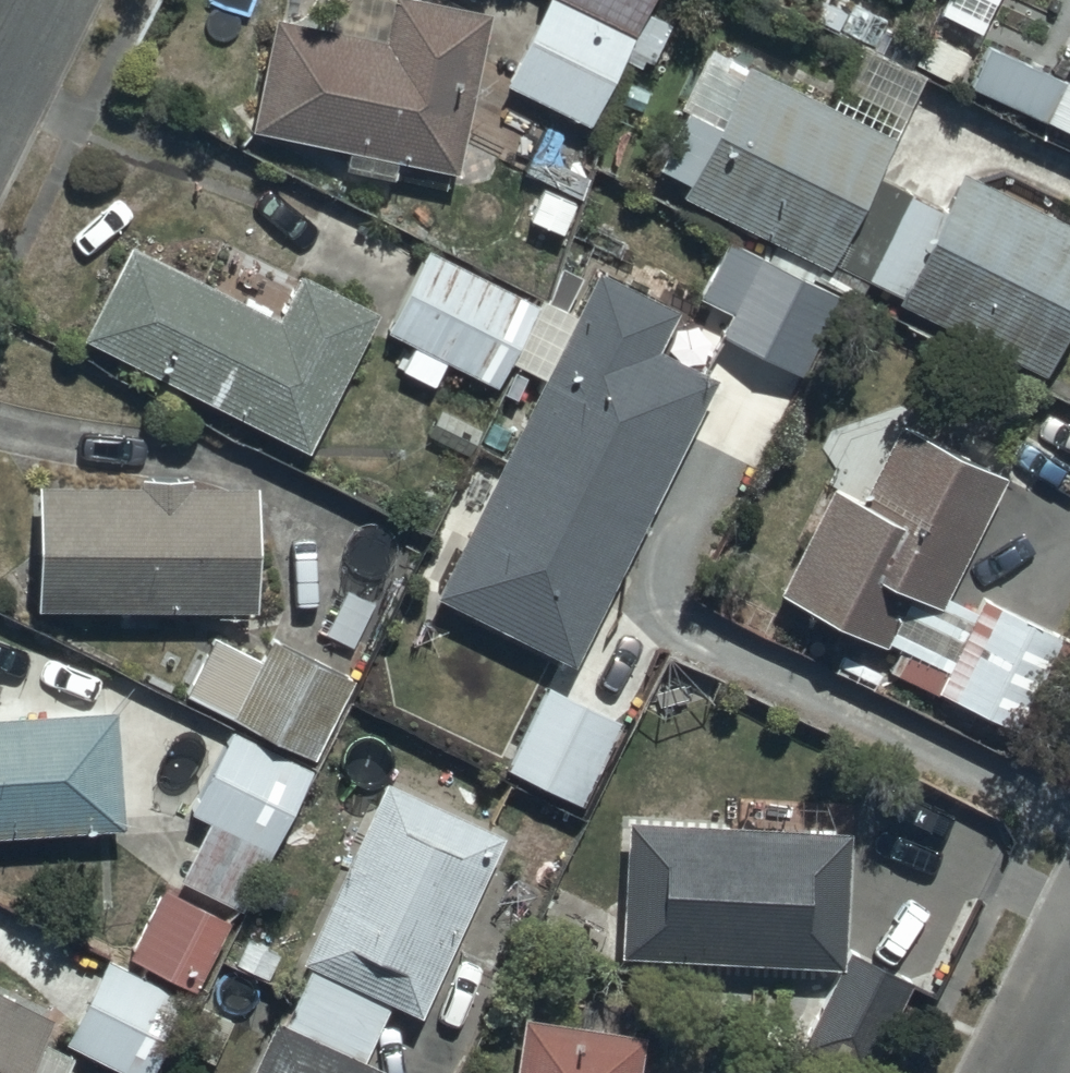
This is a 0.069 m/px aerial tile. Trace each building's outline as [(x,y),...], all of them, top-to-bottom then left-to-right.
[(275,0),(267,0),(244,111),(342,132),(337,155),(389,165),(393,147),(452,159),(485,0),(330,0),(328,11),(275,0)] [(647,0),(532,0),(497,70),(583,112),(621,35),(651,50),(670,12),(647,0)] [(964,69),(1069,118),(1069,66),(1055,58),(1053,63),(982,30),(964,69)] [(953,155),(934,189),(871,159),(918,63),(851,31),(823,88),(711,34),(653,154),(681,168),(676,177),(893,282),(891,287),(1036,357),(1069,287),(1069,212),(953,155)] [(841,283),(761,243),(726,226),(695,286),(726,301),(715,322),(799,364),(841,283)] [(128,229),(79,319),(304,437),(375,301),(298,261),(274,306),(128,229)] [(533,289),(422,236),(383,320),(409,332),(394,363),(429,380),(441,355),(492,379),(510,341),(539,355),(556,321),(525,306),(533,289)] [(600,256),(431,577),(567,649),(717,367),(653,333),(673,295),(600,256)] [(1005,467),(1008,460),(898,405),(859,482),(826,466),(771,576),(884,632),(889,624),(901,630),(885,662),(934,687),(938,679),(1028,724),(1069,639),(1069,627),(979,582),(972,595),(947,583),(1005,467)] [(137,474),(34,472),(34,595),(250,596),(250,471),(186,471),(186,462),(137,462),(137,474)] [(212,624),(182,679),(309,744),(350,662),(268,621),(256,646),(212,624)] [(616,707),(546,670),(502,754),(572,791),(616,707)] [(0,701),(0,819),(118,813),(118,785),(135,785),(135,752),(114,752),(113,699),(0,701)] [(309,755),(227,717),(187,801),(207,810),(181,867),(243,897),(309,755)] [(237,1072),(386,1072),(394,1058),(364,1044),(390,989),(416,1001),(504,819),(386,762),(296,949),(334,968),(310,1019),(271,1000),(237,1072)] [(844,953),(845,936),(851,814),(623,802),(611,940),(837,952),(844,953)] [(226,903),(158,871),(129,940),(194,971),(226,903)] [(844,953),(837,952),(809,1008),(870,1039),(906,968),(845,936),(844,953)] [(70,1038),(139,1072),(143,1072),(185,989),(102,948),(59,1034),(39,1023),(47,1007),(0,983),(0,1072),(53,1072),(70,1038)] [(518,999),(508,1072),(634,1072),(640,1023),(518,999)]
